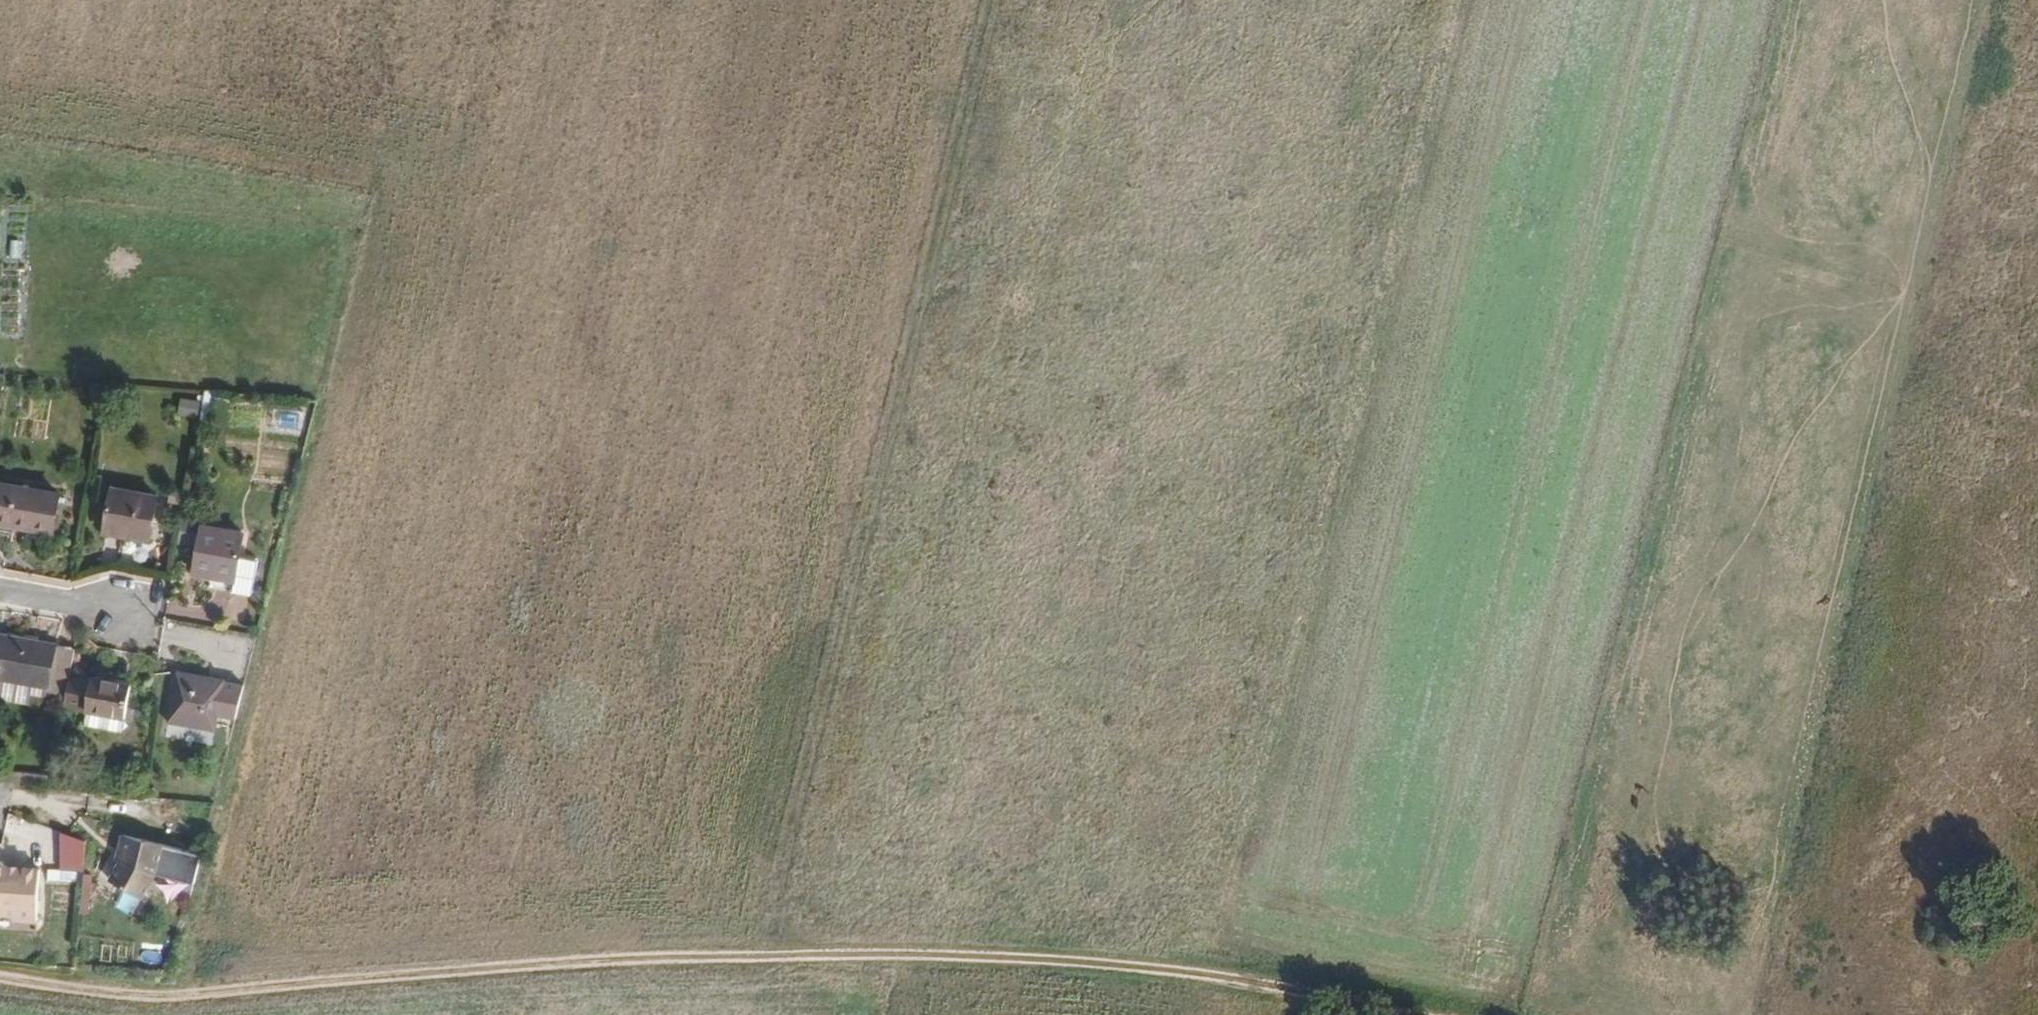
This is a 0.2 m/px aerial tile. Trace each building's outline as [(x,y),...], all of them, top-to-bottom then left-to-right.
[(64,499),(0,487),(0,526),(57,537),(64,499)] [(151,549),(159,505),(113,496),(105,541),(151,549)] [(240,561),(245,540),(204,532),(196,578),(209,581),(207,591),(234,597),(234,594),(240,561)] [(256,608),(263,576),(240,561),(234,594),(256,608)] [(76,653),(10,640),(9,644),(0,642),(0,682),(37,689),(69,695),(71,682),(76,653)] [(227,688),(227,686),(183,677),(174,727),(218,735),(220,724),(227,688)] [(37,689),(0,682),(0,701),(34,707),(37,689)] [(131,724),(137,691),(97,683),(97,687),(71,682),(69,695),(66,711),(91,716),(131,724)] [(234,738),(241,702),(227,688),(220,724),(234,738)] [(128,737),(131,724),(91,716),(88,730),(128,737)] [(78,799),(80,785),(64,784),(62,797),(78,799)] [(62,834),(61,866),(88,868),(89,835),(62,834)] [(156,890),(164,862),(125,851),(120,867),(124,869),(123,877),(112,896),(143,914),(156,890)] [(41,877),(9,877),(4,871),(0,871),(0,923),(16,924),(16,928),(40,929),(41,877)]
